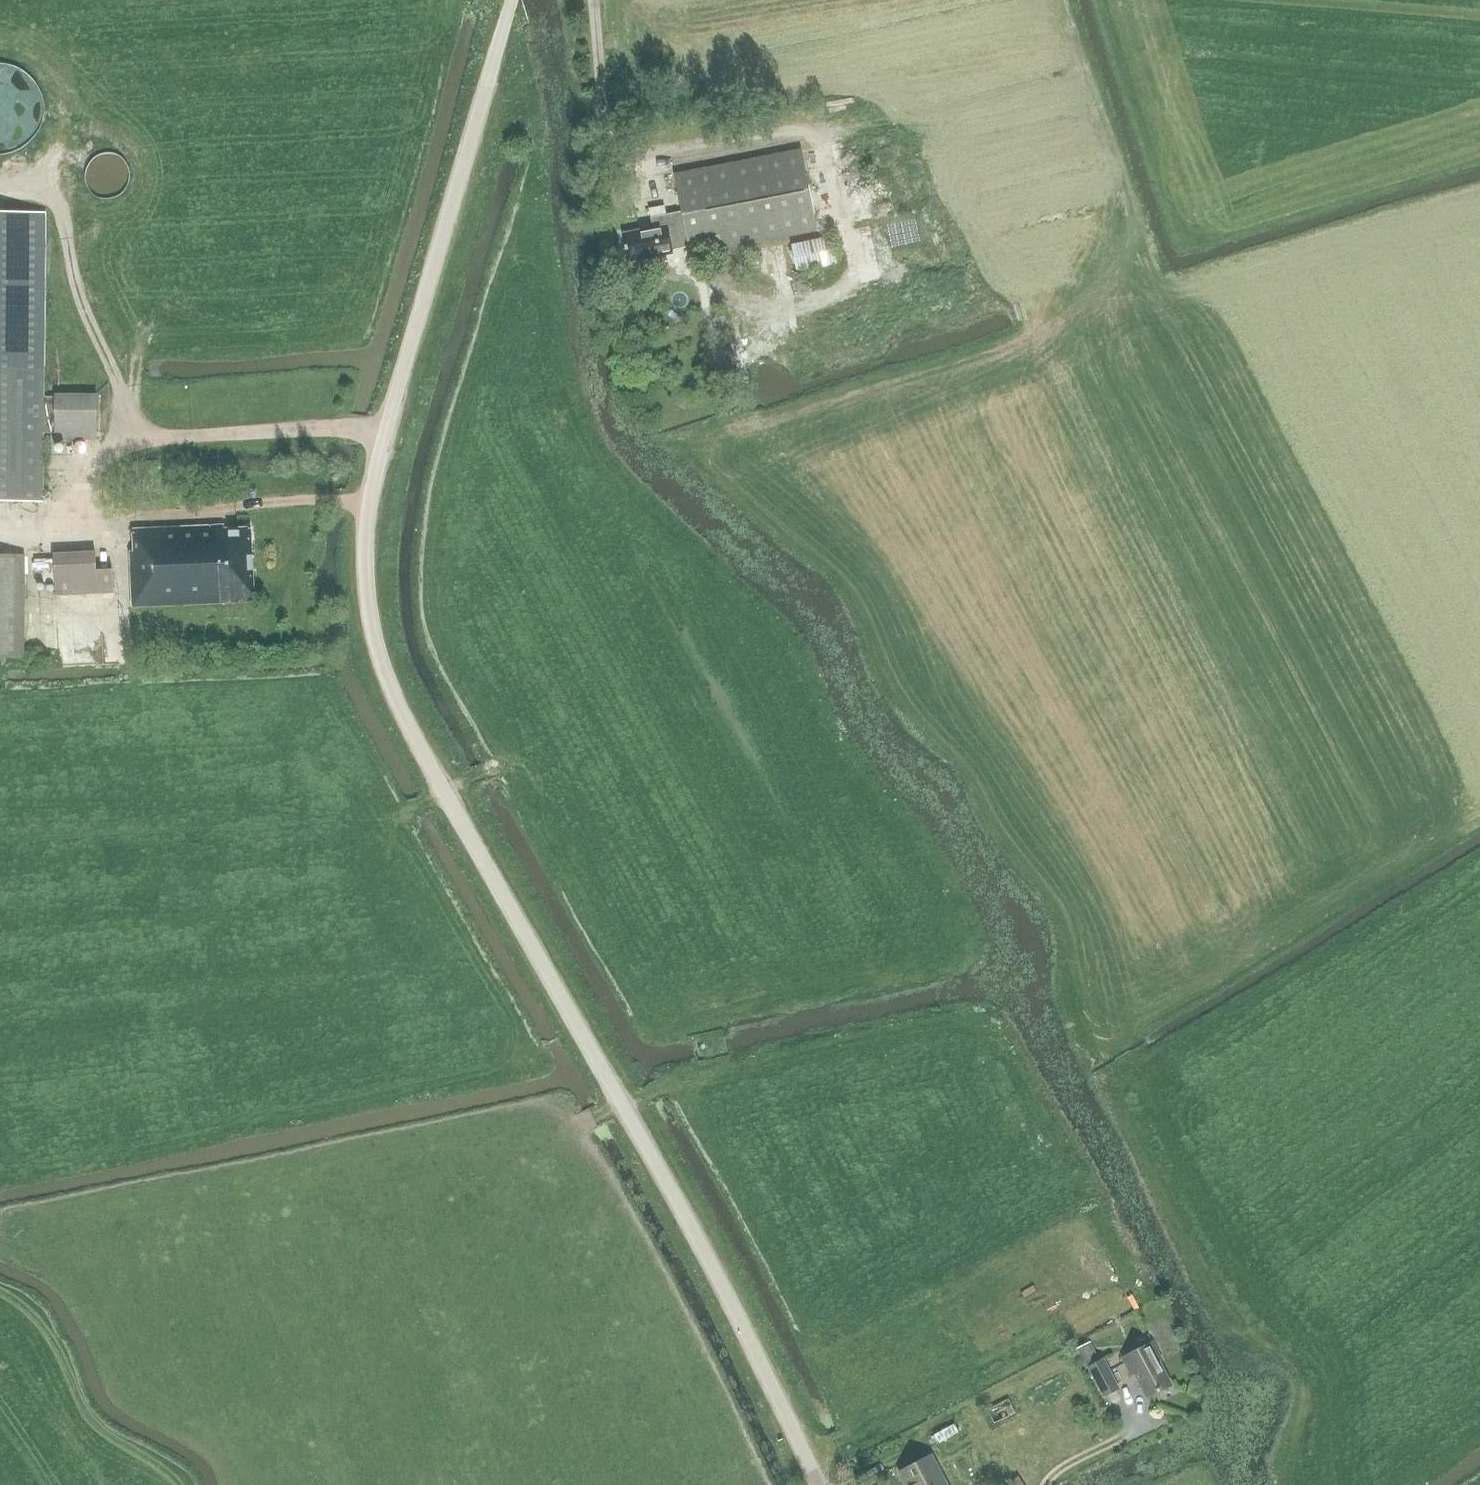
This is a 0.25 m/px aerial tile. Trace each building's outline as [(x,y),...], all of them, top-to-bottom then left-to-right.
[(44,96),(26,97),(27,106),(20,106),(21,119),(0,119),(0,148),(30,146),(29,132),(46,131),(44,96)] [(692,255),(819,231),(803,150),(676,174),(684,211),(653,217),(655,228),(624,234),(630,262),(675,254),(674,250),(691,247),(692,255)] [(131,157),(101,155),(99,187),(128,190),(131,157)] [(0,216),(0,502),(43,502),(44,434),(56,433),(56,440),(96,440),(97,396),(56,395),(56,397),(44,397),(44,216),(0,216)] [(798,271),(838,263),(833,238),(793,247),(798,271)] [(133,607),(255,601),(252,528),(224,529),(224,525),(133,530),(134,551),(131,551),(133,607)] [(54,555),(54,559),(35,559),(36,582),(56,582),(56,596),(114,593),(113,571),(97,571),(95,553),(54,555)] [(0,554),(0,658),(25,658),(26,555),(0,554)] [(31,611),(31,631),(55,631),(56,611),(31,611)] [(1099,1360),(1090,1341),(1076,1349),(1086,1367),(1099,1360)] [(1153,1342),(1123,1358),(1132,1374),(1135,1373),(1148,1397),(1171,1385),(1158,1360),(1161,1359),(1153,1342)] [(1119,1388),(1104,1359),(1089,1367),(1104,1395),(1119,1388)] [(996,1424),(1017,1413),(1010,1398),(988,1409),(996,1424)] [(932,1455),(900,1471),(907,1484),(948,1484),(932,1455)] [(1019,1475),(1011,1480),(1015,1484),(1025,1484),(1019,1475)]
